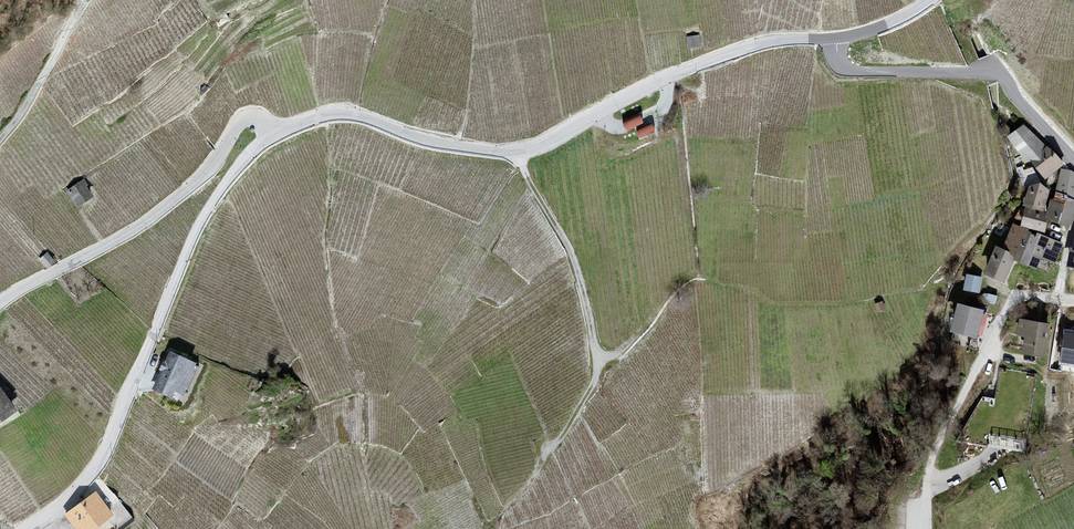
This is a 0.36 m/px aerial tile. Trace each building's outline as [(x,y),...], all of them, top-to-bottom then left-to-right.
[(640,112),(623,120),(627,129),(644,121),(640,112)] [(653,122),(636,128),(639,136),(655,131),(653,122)] [(1023,123),(1006,134),(1023,159),(1027,156),(1044,177),(1063,162),(1045,144),(1023,123)] [(1060,168),(1055,187),(1046,209),(1044,214),(1045,214),(1069,225),(1073,207),(1073,173),(1060,168)] [(89,187),(85,180),(66,193),(79,211),(95,200),(88,188),(89,187)] [(1048,187),(1027,182),(1021,201),(1042,208),(1048,187)] [(1042,208),(1021,201),(1019,223),(1044,230),(1045,214),(1044,214),(1046,209),(1042,208)] [(1012,221),(1001,245),(1008,248),(1009,251),(1013,253),(1012,257),(1036,268),(1040,255),(1056,261),(1063,242),(1012,221)] [(1065,263),(1073,265),(1073,225),(1065,263)] [(994,242),(982,271),(1003,281),(1013,258),(1011,257),(1012,253),(1008,251),(1007,248),(994,242)] [(56,264),(48,253),(39,260),(48,271),(56,264)] [(982,276),(965,272),(962,287),(979,291),(982,276)] [(988,292),(982,292),(981,298),(994,305),(997,295),(988,292)] [(984,308),(955,298),(946,326),(975,336),(984,308)] [(1049,320),(1017,315),(1015,333),(1022,334),(1021,349),(1043,353),(1049,320)] [(1073,364),(1073,333),(1065,332),(1063,363),(1073,364)] [(195,360),(169,348),(164,359),(162,359),(157,370),(159,371),(151,388),(169,395),(172,388),(180,391),(185,393),(198,364),(194,362),(195,360)] [(0,385),(0,417),(16,406),(0,385)] [(95,489),(63,513),(75,528),(90,528),(112,511),(95,489)]
